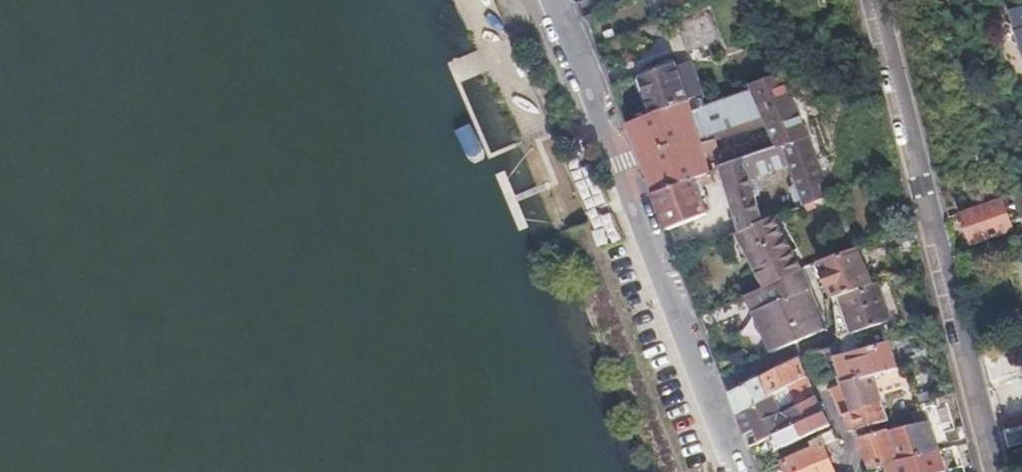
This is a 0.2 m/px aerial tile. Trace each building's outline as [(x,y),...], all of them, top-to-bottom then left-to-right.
[(710,0),(705,0),(682,9),(693,46),(721,36),(710,0)] [(1013,11),(1021,42),(1021,8),(1013,11)] [(725,99),(716,70),(702,75),(699,63),(683,68),(681,61),(639,76),(652,112),(693,98),(697,98),(703,100),(704,105),(725,99)] [(808,135),(781,70),(751,83),(752,88),(755,93),(777,146),(808,135)] [(701,142),(699,135),(733,126),(725,99),(704,105),(703,100),(697,98),(693,98),(652,112),(623,122),(652,196),(696,177),(710,172),(706,156),(720,152),(717,138),(701,142)] [(754,177),(790,165),(808,205),(832,194),(810,144),(808,135),(777,146),(723,165),(742,231),(764,222),(752,179),(754,177)] [(709,213),(696,177),(652,196),(666,231),(709,213)] [(1011,229),(999,197),(962,211),(974,243),(992,237),(1011,229)] [(803,269),(795,249),(776,218),(764,222),(742,231),(738,233),(765,287),(803,269)] [(871,281),(859,244),(812,264),(815,275),(824,273),(830,295),(843,291),(871,281)] [(825,329),(803,269),(765,287),(748,295),(771,353),(825,329)] [(890,316),(877,279),(871,281),(843,291),(855,328),(890,316)] [(819,383),(838,376),(840,383),(879,372),(894,367),(886,340),(834,357),(832,348),(808,354),(819,383)] [(799,359),(756,379),(728,392),(737,414),(767,398),(770,396),(786,388),(805,377),(799,359)] [(883,386),(879,372),(840,383),(849,412),(872,403),(868,390),(883,386)] [(822,415),(805,377),(786,388),(796,407),(781,415),(770,396),(767,398),(737,414),(745,434),(755,430),(761,442),(768,439),(822,415)] [(851,432),(886,418),(878,401),(872,403),(849,412),(844,414),(850,430),(851,432)] [(773,452),(830,427),(822,415),(768,439),(773,452)] [(936,449),(926,420),(888,430),(886,427),(860,438),(873,470),(887,465),(936,449)] [(1004,429),(1010,450),(1021,447),(1021,423),(1004,429)] [(826,452),(841,445),(838,440),(784,463),(788,471),(834,471),(826,452)] [(936,449),(887,465),(890,471),(939,471),(944,470),(936,449)]
